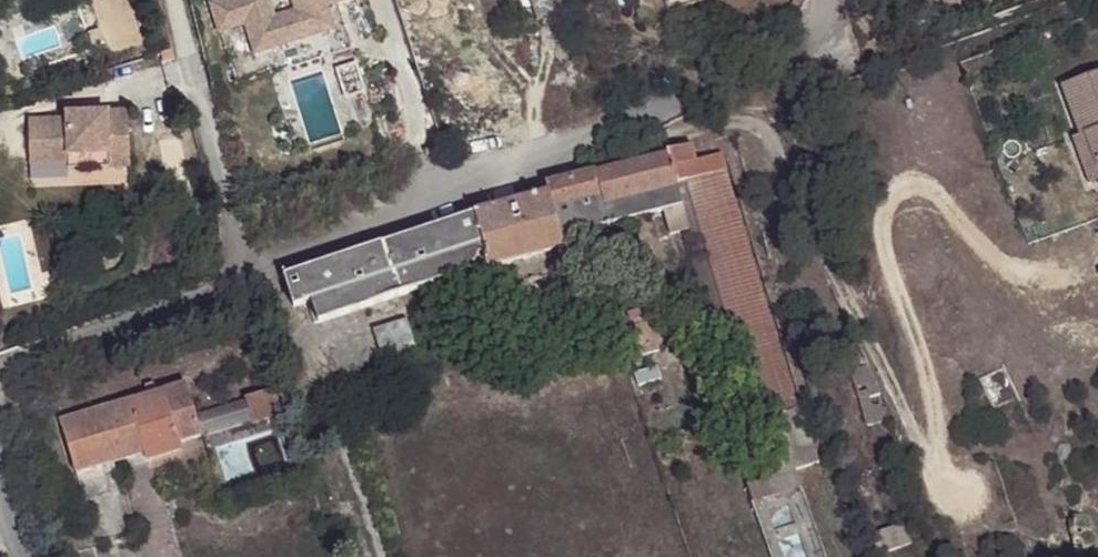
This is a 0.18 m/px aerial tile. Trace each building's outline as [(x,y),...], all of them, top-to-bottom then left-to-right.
[(328,8),(344,3),(343,0),(294,0),(298,12),(276,19),(271,0),(229,0),(225,1),(234,30),(248,25),(257,56),(335,31),(328,8)] [(539,22),(570,12),(566,0),(532,0),(539,22)] [(234,30),(225,1),(212,5),(221,33),(234,30)] [(775,76),(770,70),(759,75),(764,82),(775,76)] [(1063,85),(1081,133),(1085,132),(1097,166),(1097,73),(1063,85)] [(118,153),(119,166),(140,166),(139,110),(93,112),(93,118),(76,118),(38,118),(38,154),(60,153),(60,145),(77,145),(78,153),(118,153)] [(1072,136),(1089,183),(1097,179),(1097,166),(1085,132),(1081,133),(1072,136)] [(77,167),(119,166),(118,153),(78,153),(77,145),(60,145),(60,153),(38,154),(39,163),(77,163),(77,167)] [(664,153),(665,158),(595,177),(593,174),(547,189),(537,190),(537,200),(477,216),(477,214),(281,278),(287,303),(289,310),(308,303),(315,324),(472,272),(480,293),(493,290),(486,271),(563,251),(560,241),(651,216),(657,234),(680,228),(675,209),(682,208),(670,170),(682,166),(688,182),(773,474),(793,469),(816,461),(726,172),(720,156),(696,162),(691,146),(664,153)] [(734,453),(743,482),(773,474),(688,182),(682,166),(670,170),(682,208),(675,209),(680,228),(716,355),(744,450),(734,453)] [(646,309),(627,316),(640,356),(659,350),(646,309)] [(401,317),(367,327),(382,368),(416,358),(413,347),(425,342),(417,317),(404,322),(401,317)] [(658,366),(635,374),(639,387),(662,379),(658,366)] [(875,395),(863,368),(847,373),(856,401),(875,395)] [(188,386),(166,392),(182,444),(202,438),(196,415),(188,386)] [(661,412),(654,388),(640,392),(647,416),(661,412)] [(282,389),(246,400),(252,422),(289,412),(282,389)] [(166,392),(131,401),(147,455),(182,444),(166,392)] [(887,422),(875,395),(856,401),(864,427),(887,422)] [(246,400),(196,415),(202,438),(252,422),(246,400)] [(147,455),(131,401),(63,421),(76,469),(102,461),(104,467),(147,455)] [(773,474),(743,482),(749,502),(799,487),(793,469),(773,474)] [(877,556),(881,556),(911,547),(904,526),(870,537),(877,556)]
